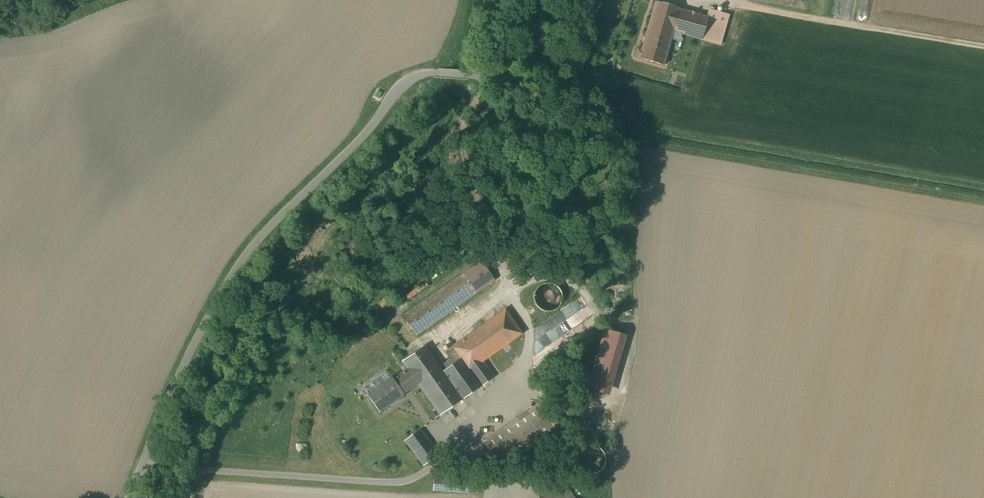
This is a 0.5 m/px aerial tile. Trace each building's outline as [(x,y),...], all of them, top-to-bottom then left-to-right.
[(680,9),(655,2),(649,25),(674,32),(680,9)] [(708,17),(680,9),(674,32),(680,34),(702,40),(708,17)] [(729,15),(710,10),(708,17),(702,40),(720,45),(729,15)] [(674,32),(649,25),(641,50),(638,49),(637,50),(635,56),(636,57),(639,58),(664,66),(672,39),(678,40),(680,34),(674,32)] [(480,262),(403,316),(416,335),(493,280),(480,262)] [(553,284),(550,283),(548,283),(545,283),(543,284),(542,285),(540,286),(539,287),(537,288),(536,290),(535,292),(534,294),(534,295),(534,298),(534,300),(534,301),(535,303),(536,305),(537,307),(539,308),(541,310),(544,311),(547,312),(549,312),(551,311),(553,311),(555,310),(556,309),(558,308),(559,307),(560,306),(561,305),(561,303),(562,301),(562,299),(563,297),(562,295),(562,293),(561,292),(560,289),(558,287),(556,286),(555,285),(553,284)] [(383,309),(392,304),(387,296),(378,301),(383,309)] [(571,326),(588,318),(584,309),(568,317),(571,326)] [(505,311),(446,353),(451,360),(462,376),(482,361),(521,333),(505,311)] [(553,347),(575,334),(567,320),(540,337),(544,344),(549,341),(553,347)] [(589,389),(613,395),(628,333),(605,327),(589,389)] [(462,376),(451,360),(440,367),(425,346),(403,361),(409,370),(415,379),(441,415),(494,378),(482,361),(462,376)] [(392,378),(368,396),(379,412),(404,395),(400,389),(415,379),(409,370),(394,380),(392,378)] [(543,402),(485,442),(502,467),(560,427),(543,402)] [(438,455),(419,430),(405,440),(424,465),(438,455)] [(591,446),(588,446),(587,446),(585,447),(583,448),(582,450),(580,451),(579,453),(578,454),(577,456),(577,457),(577,459),(577,460),(577,463),(577,465),(578,466),(579,468),(581,470),(582,472),(584,473),(585,473),(587,474),(590,475),(592,475),(594,474),(596,474),(598,473),(599,472),(601,471),(602,470),(604,467),(605,465),(605,464),(605,462),(606,460),(605,458),(605,456),(605,455),(604,454),(603,452),(602,451),(601,449),(599,448),(597,447),(595,446),(593,446),(591,446)] [(477,482),(434,479),(433,490),(476,493),(477,482)] [(564,484),(544,497),(573,497),(564,484)]
